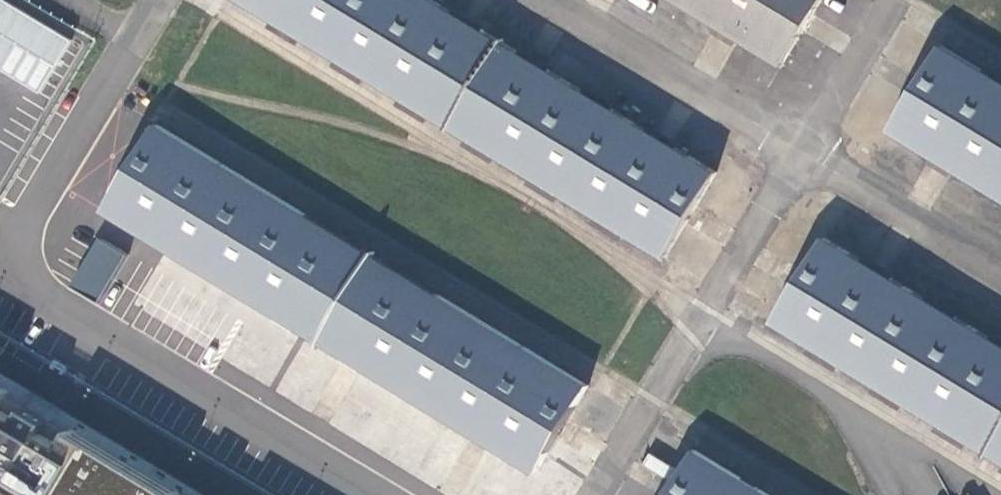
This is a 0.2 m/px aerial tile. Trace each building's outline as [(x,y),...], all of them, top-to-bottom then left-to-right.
[(42,92),(75,37),(15,0),(0,0),(0,66),(42,92)] [(433,0),(236,0),(667,262),(720,174),(433,0)] [(782,68),(823,0),(670,0),(782,68)] [(942,40),(887,130),(1000,199),(1000,76),(942,40)] [(593,383),(159,121),(103,211),(538,476),(593,383)] [(825,235),(770,323),(1000,463),(1000,341),(825,235)] [(70,286),(99,300),(124,252),(94,237),(70,286)] [(175,481),(172,484),(148,470),(95,438),(71,423),(73,420),(46,403),(43,407),(0,381),(0,494),(28,494),(29,493),(34,494),(199,494),(175,481)] [(694,448),(666,494),(771,494),(694,448)]
